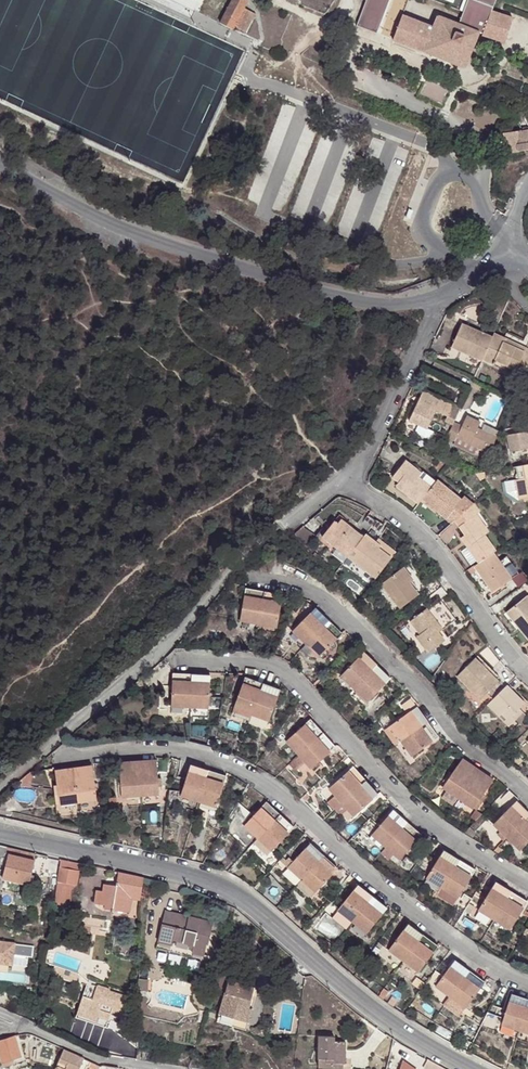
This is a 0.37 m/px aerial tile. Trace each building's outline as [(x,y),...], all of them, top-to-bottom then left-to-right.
[(244,32),(255,14),(243,8),(247,0),(231,0),(219,22),(231,28),(232,25),(244,32)] [(354,27),(375,34),(388,0),(364,0),(354,27)] [(490,11),(494,0),(466,0),(461,12),(456,24),(436,17),(432,28),(400,16),(391,40),(463,68),(477,33),(481,34),(481,35),(503,43),(511,18),(490,11)] [(504,154),(527,152),(527,128),(519,131),(502,133),(504,154)] [(481,361),(491,339),(461,325),(451,348),(481,362),(481,361)] [(525,350),(517,346),(515,351),(503,345),(505,340),(493,335),(491,339),(481,361),(505,372),(507,369),(525,377),(527,370),(527,344),(525,350)] [(517,346),(505,340),(503,345),(515,351),(517,346)] [(504,375),(522,383),(525,377),(507,369),(505,372),(504,375)] [(452,428),(460,409),(421,392),(408,423),(427,432),(435,415),(447,420),(444,425),(452,428)] [(489,455),(496,439),(477,430),(479,425),(466,419),(456,440),(489,455)] [(513,434),(516,451),(527,449),(527,431),(513,434)] [(422,500),(431,487),(415,475),(417,471),(405,462),(393,480),(400,484),(397,488),(418,505),(422,500)] [(522,465),(524,477),(520,478),(523,500),(527,499),(527,464),(522,465)] [(431,487),(437,480),(420,468),(417,471),(415,475),(431,487)] [(454,522),(456,520),(471,506),(475,503),(466,495),(463,498),(437,479),(437,480),(431,487),(422,500),(437,512),(438,512),(447,519),(448,517),(454,522)] [(437,512),(422,500),(418,505),(434,516),(437,512)] [(482,513),(475,503),(471,506),(478,516),(482,513)] [(479,563),(495,552),(496,552),(486,537),(490,534),(478,516),(471,506),(456,520),(466,533),(472,543),(468,546),(479,563)] [(367,534),(376,522),(369,517),(360,529),(367,534)] [(334,533),(342,523),(338,520),(331,531),(334,533)] [(385,527),(377,521),(376,522),(367,534),(375,540),(385,527)] [(348,559),(363,539),(342,523),(334,533),(331,531),(323,541),(348,559)] [(302,530),(292,538),(303,548),(311,541),(302,530)] [(462,536),(468,546),(472,543),(466,533),(462,536)] [(363,539),(386,555),(389,551),(375,540),(367,534),(363,539)] [(375,580),(391,559),(386,555),(363,539),(348,559),(375,580)] [(479,563),(475,565),(494,593),(513,580),(495,552),(479,563)] [(401,610),(419,596),(400,572),(382,585),(401,610)] [(426,598),(442,586),(435,578),(420,590),(426,598)] [(283,633),(292,600),(256,590),(248,624),(283,633)] [(527,636),(527,600),(507,615),(520,633),(523,630),(527,636)] [(326,659),(348,634),(313,603),(304,614),(311,621),(299,635),(326,659)] [(439,635),(440,635),(433,627),(438,624),(435,621),(440,616),(432,606),(411,622),(420,636),(416,639),(429,655),(445,643),(439,635)] [(433,627),(440,635),(444,632),(438,624),(433,627)] [(371,703),(395,678),(367,651),(344,676),(371,703)] [(476,657),(497,679),(501,675),(479,653),(476,657)] [(499,681),(497,679),(476,657),(458,675),(482,699),(499,681)] [(202,714),(210,680),(175,672),(167,706),(202,714)] [(527,702),(508,683),(491,700),(510,719),(527,702)] [(269,733),(280,701),(245,688),(234,721),(269,733)] [(413,757),(441,736),(421,707),(424,705),(417,695),(405,704),(411,713),(393,726),(413,757)] [(318,770),(341,745),(316,721),(293,745),(318,770)] [(164,798),(161,762),(125,765),(127,801),(164,798)] [(474,811),(492,782),(462,762),(443,791),(474,811)] [(361,816),(385,793),(360,766),(335,790),(361,816)] [(102,801),(97,767),(61,772),(64,805),(102,801)] [(218,817),(230,785),(196,772),(184,805),(218,817)] [(527,841),(527,810),(517,800),(494,825),(521,849),(527,841)] [(276,852),(297,825),(269,802),(247,830),(276,852)] [(407,862),(430,837),(403,812),(380,838),(407,862)] [(3,877),(8,853),(9,846),(0,844),(0,888),(3,877)] [(317,894),(339,868),(311,844),(289,870),(317,894)] [(8,853),(34,858),(36,852),(9,846),(8,853)] [(8,853),(3,877),(29,882),(34,858),(8,853)] [(463,904),(482,875),(451,854),(432,883),(463,904)] [(60,857),(53,856),(50,872),(58,873),(59,869),(60,857)] [(77,884),(79,869),(80,862),(65,858),(64,867),(64,870),(62,881),(77,884)] [(59,869),(58,873),(58,881),(54,903),(64,904),(68,889),(76,890),(77,884),(62,881),(64,870),(59,869)] [(140,894),(144,876),(118,870),(115,883),(103,881),(100,896),(105,897),(105,904),(125,907),(128,892),(140,894)] [(370,935),(389,907),(359,886),(339,913),(370,935)] [(527,912),(527,904),(501,888),(484,919),(515,935),(527,912)] [(101,923),(103,914),(75,909),(74,918),(101,923)] [(164,911),(156,941),(170,945),(170,947),(203,955),(206,945),(208,945),(213,923),(164,911)] [(423,974),(441,945),(409,925),(391,953),(423,974)] [(0,940),(0,962),(26,966),(27,955),(31,955),(33,945),(0,940)] [(170,945),(156,941),(155,948),(203,959),(203,955),(170,947),(170,945)] [(473,1008),(491,980),(461,960),(443,988),(473,1008)] [(85,980),(85,981),(74,1016),(104,1026),(106,1018),(114,1020),(118,1021),(127,995),(107,989),(107,987),(85,980)] [(246,1007),(250,1008),(256,987),(230,980),(221,1009),(230,1012),(228,1017),(242,1021),(246,1007)] [(519,992),(507,1023),(527,1032),(527,996),(519,992)] [(218,1021),(247,1030),(249,1030),(255,1009),(250,1008),(246,1007),(242,1021),(228,1017),(230,1012),(221,1009),(220,1012),(218,1021)] [(0,1040),(0,1053),(2,1060),(13,1057),(21,1055),(15,1035),(0,1040)] [(335,1037),(319,1036),(318,1068),(343,1068),(345,1068),(345,1041),(335,1041),(335,1037)] [(54,1068),(80,1068),(75,1065),(80,1054),(64,1048),(54,1068)] [(13,1057),(2,1060),(3,1063),(4,1066),(23,1060),(28,1058),(26,1053),(21,1055),(13,1057)] [(428,1058),(423,1066),(428,1068),(445,1068),(446,1068),(428,1058)] [(401,1060),(398,1068),(415,1068),(401,1060)]
